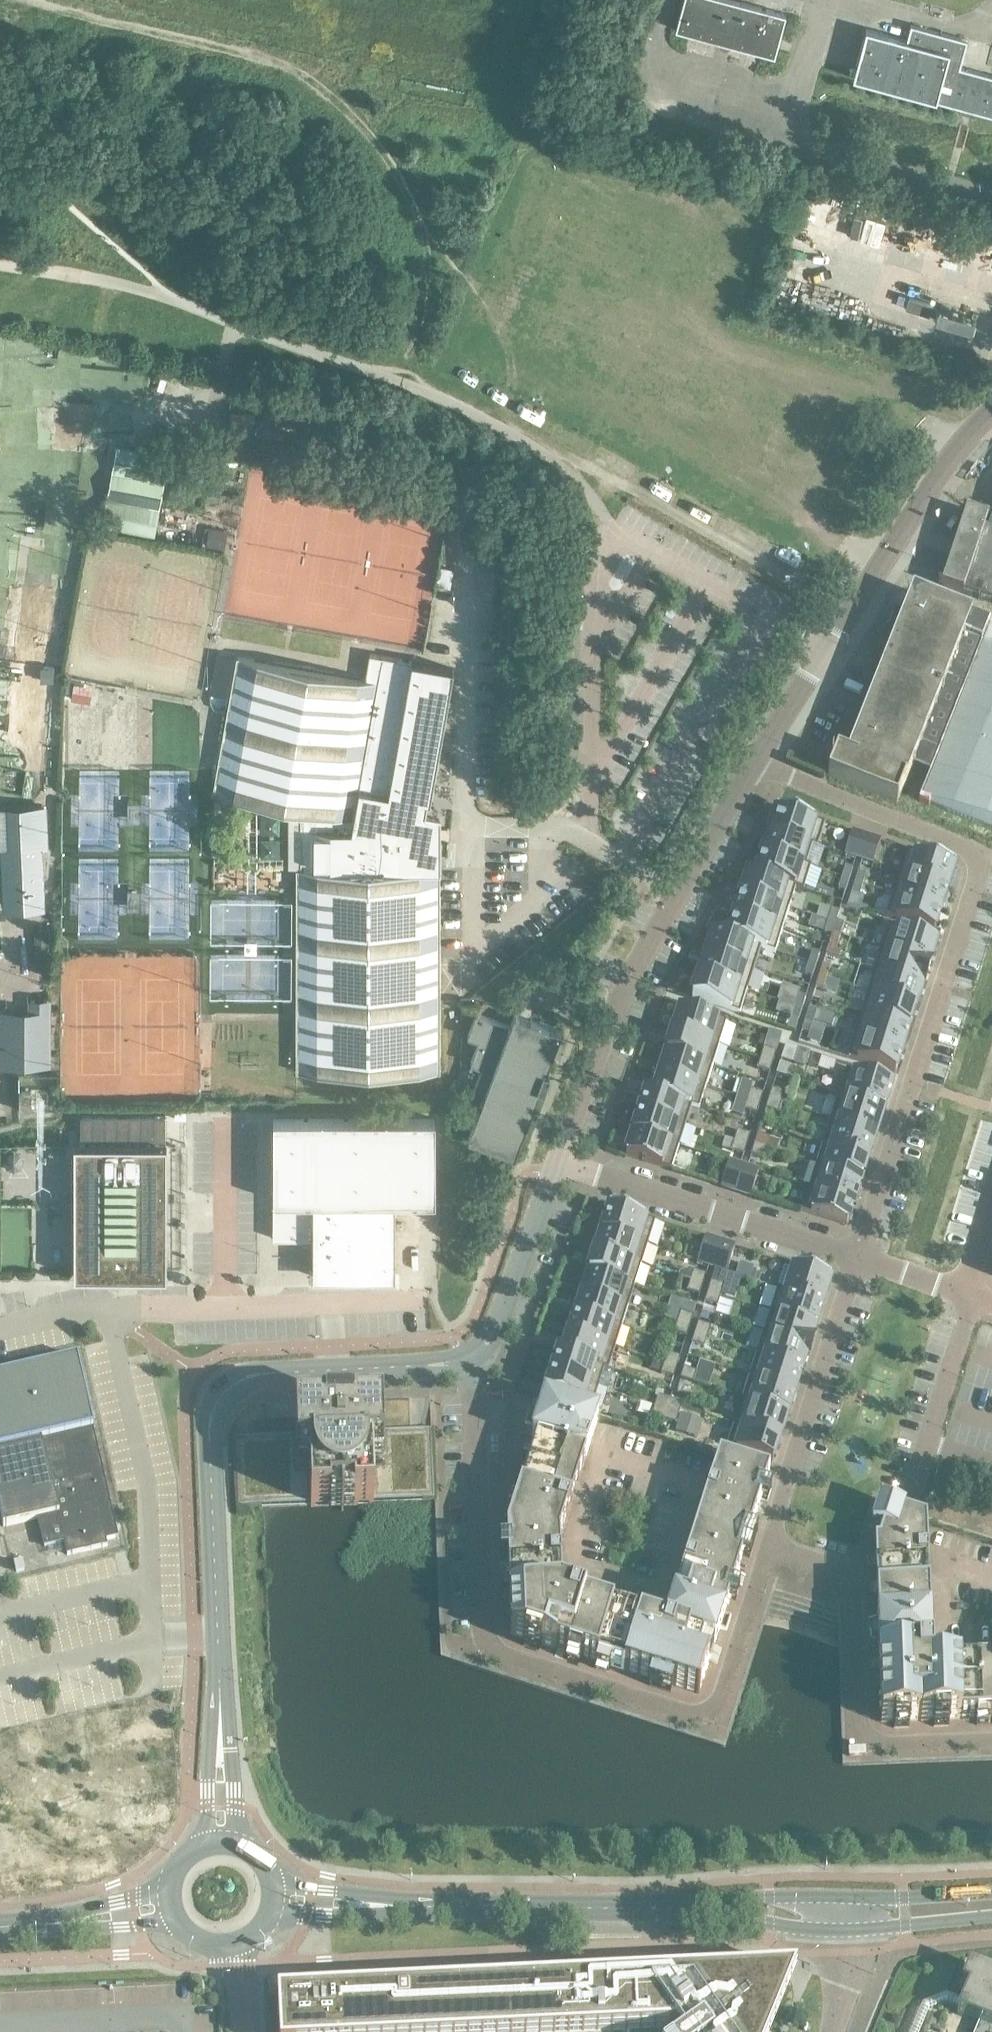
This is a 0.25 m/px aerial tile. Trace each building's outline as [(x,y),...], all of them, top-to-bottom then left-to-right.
[(775,55),(786,14),(736,0),(683,0),(675,29),(775,55)] [(991,115),(991,75),(960,66),(967,39),(912,24),(911,23),(906,39),(866,28),(853,77),(991,115)] [(940,335),(974,341),(976,330),(942,323),(940,335)] [(632,498),(629,507),(648,515),(652,506),(632,498)] [(108,500),(103,524),(154,533),(158,510),(108,500)] [(984,529),(988,518),(967,512),(943,587),(991,603),(991,532),(984,529)] [(694,546),(699,538),(680,527),(676,535),(694,546)] [(454,610),(455,579),(441,578),(440,609),(454,610)] [(159,585),(158,608),(199,609),(200,586),(159,585)] [(989,625),(989,624),(913,593),(848,757),(837,753),(828,776),(898,804),(915,760),(934,768),(920,802),(930,805),(931,803),(991,828),(991,626),(989,625)] [(426,638),(427,611),(228,608),(228,635),(426,638)] [(236,655),(212,792),(300,808),(300,867),(296,867),(296,880),(296,1071),(297,1071),(441,1071),(441,880),(441,867),(421,867),(421,842),(421,829),(427,800),(430,800),(453,667),(369,653),(365,678),(236,655)] [(54,667),(43,667),(42,680),(53,680),(54,667)] [(42,903),(40,843),(46,843),(44,806),(0,807),(0,845),(3,845),(5,905),(42,903)] [(777,808),(770,830),(813,844),(812,846),(817,847),(824,824),(777,808)] [(770,830),(763,852),(806,866),(812,846),(813,844),(770,830)] [(852,832),(845,855),(856,858),(863,836),(852,832)] [(869,838),(862,860),(873,864),(880,841),(869,838)] [(908,850),(900,872),(949,887),(955,865),(908,850)] [(756,874),(756,875),(796,887),(795,888),(803,890),(811,867),(806,866),(763,852),(756,874)] [(845,866),(841,878),(849,880),(853,869),(845,866)] [(858,871),(855,882),(863,884),(866,873),(858,871)] [(748,872),(741,893),(789,908),(795,888),(796,887),(756,875),(756,874),(748,872)] [(900,872),(893,894),(942,909),(949,887),(900,872)] [(841,878),(838,889),(845,892),(849,880),(841,878)] [(855,882),(851,893),(859,896),(863,884),(855,882)] [(741,893),(734,915),(782,930),(789,908),(741,893)] [(893,894),(886,917),(934,933),(942,909),(893,894)] [(831,910),(828,921),(835,924),(836,921),(839,912),(831,910)] [(727,936),(727,937),(760,948),(760,949),(775,953),(782,930),(734,915),(727,936)] [(828,921),(824,933),(832,935),(832,933),(835,924),(828,921)] [(835,924),(832,933),(840,935),(844,924),(836,921),(835,924)] [(889,926),(882,948),(930,963),(937,940),(933,939),(889,926)] [(713,932),(706,954),(754,969),(760,949),(760,948),(727,937),(727,936),(713,932)] [(832,935),(829,944),(836,947),(840,935),(832,933),(832,935)] [(882,948),(875,970),(923,985),(930,963),(882,948)] [(812,951),(808,963),(816,965),(820,954),(812,951)] [(706,954),(699,976),(747,991),(754,969),(706,954)] [(808,963),(805,974),(812,977),(816,965),(808,963)] [(822,965),(819,976),(826,979),(830,967),(822,965)] [(875,970),(868,992),(916,1007),(923,985),(875,970)] [(699,976),(692,997),(740,1014),(747,991),(699,976)] [(819,976),(815,988),(823,990),(826,979),(819,976)] [(868,992),(861,1014),(909,1029),(916,1007),(868,992)] [(798,995),(795,1006),(802,1009),(806,997),(798,995)] [(48,1064),(48,1000),(31,1000),(31,1014),(9,1014),(8,1064),(48,1064)] [(795,1006),(791,1018),(799,1020),(802,1009),(795,1006)] [(726,1021),(681,1007),(673,1031),(719,1045),(726,1021)] [(809,1008),(805,1020),(813,1022),(816,1011),(809,1008)] [(477,1012),(468,1036),(479,1040),(471,1062),(482,1067),(474,1089),(485,1093),(468,1138),(515,1155),(561,1030),(514,1013),(510,1024),(477,1012)] [(861,1014),(854,1036),(902,1051),(909,1029),(861,1014)] [(805,1020),(801,1031),(809,1034),(813,1022),(805,1020)] [(712,1066),(719,1045),(673,1031),(667,1051),(712,1066)] [(854,1036),(847,1058),(895,1073),(902,1051),(854,1036)] [(786,1045),(781,1060),(793,1064),(798,1049),(786,1045)] [(764,1048),(760,1058),(773,1062),(776,1052),(764,1048)] [(706,1086),(712,1066),(667,1051),(660,1072),(706,1086)] [(773,1062),(760,1058),(757,1068),(769,1072),(773,1062)] [(780,1064),(777,1074),(789,1077),(792,1068),(780,1064)] [(891,1084),(846,1069),(839,1093),(884,1107),(891,1084)] [(660,1072),(654,1092),(654,1093),(691,1105),(699,1108),(706,1086),(660,1072)] [(691,1105),(654,1093),(654,1092),(646,1089),(640,1111),(685,1125),(691,1105)] [(750,1089),(747,1100),(760,1103),(763,1093),(750,1089)] [(772,1089),(769,1099),(781,1103),(784,1092),(772,1089)] [(19,1090),(20,1110),(32,1110),(31,1090),(19,1090)] [(876,1133),(884,1107),(839,1093),(831,1118),(876,1133)] [(805,1108),(820,1112),(823,1100),(809,1096),(805,1108)] [(778,1113),(781,1103),(769,1099),(765,1109),(778,1113)] [(756,1114),(760,1103),(747,1100),(744,1110),(756,1114)] [(679,1146),(685,1125),(640,1111),(633,1131),(679,1146)] [(395,1200),(435,1200),(435,1118),(273,1118),(273,1238),(313,1238),(313,1276),(355,1276),(355,1272),(373,1272),(373,1276),(395,1276),(395,1200)] [(868,1158),(876,1133),(831,1118),(823,1143),(868,1158)] [(633,1131),(626,1155),(671,1169),(679,1146),(633,1131)] [(750,1135),(737,1131),(734,1141),(747,1145),(750,1135)] [(770,1138),(757,1134),(754,1145),(766,1148),(770,1138)] [(731,1151),(743,1155),(747,1145),(734,1141),(731,1151)] [(167,1276),(167,1143),(74,1143),(74,1276),(116,1276),(125,1276),(167,1276)] [(862,1178),(868,1158),(823,1143),(816,1164),(862,1178)] [(751,1155),(763,1158),(766,1148),(754,1145),(751,1155)] [(64,1270),(64,1159),(2,1159),(2,1270),(64,1270)] [(733,1189),(740,1165),(729,1161),(721,1185),(733,1189)] [(854,1201),(862,1178),(816,1164),(809,1187),(854,1201)] [(751,1195),(758,1171),(747,1167),(739,1191),(751,1195)] [(809,1187),(801,1211),(847,1225),(854,1201),(809,1187)] [(647,1245),(655,1221),(609,1207),(602,1230),(647,1245)] [(641,1265),(647,1245),(602,1230),(595,1251),(641,1265)] [(705,1237),(697,1261),(709,1264),(716,1240),(705,1237)] [(716,1266),(727,1270),(735,1246),(723,1243),(716,1266)] [(634,1286),(641,1265),(595,1251),(589,1272),(634,1286)] [(739,1264),(736,1275),(748,1279),(750,1273),(745,1265),(739,1264)] [(784,1267),(777,1287),(786,1290),(823,1302),(831,1276),(794,1265),(793,1269),(784,1267)] [(706,1275),(693,1271),(690,1281),(702,1285),(706,1275)] [(628,1306),(634,1286),(589,1272),(582,1292),(628,1306)] [(687,1291),(699,1295),(702,1285),(690,1281),(687,1291)] [(723,1285),(711,1281),(708,1291),(720,1295),(723,1285)] [(777,1287),(770,1311),(815,1325),(823,1302),(786,1290),(777,1287)] [(705,1302),(717,1305),(720,1295),(708,1291),(705,1302)] [(621,1327),(628,1306),(582,1292),(576,1313),(621,1327)] [(770,1311),(763,1332),(812,1347),(815,1339),(811,1338),(815,1325),(770,1311)] [(693,1316),(680,1312),(677,1322),(689,1326),(693,1316)] [(576,1313),(569,1333),(615,1348),(621,1327),(576,1313)] [(674,1332),(686,1336),(689,1326),(677,1322),(674,1332)] [(710,1326),(698,1323),(695,1333),(707,1337),(710,1326)] [(763,1332),(757,1352),(802,1367),(806,1354),(809,1355),(812,1347),(763,1332)] [(608,1368),(615,1348),(569,1333),(563,1353),(559,1352),(559,1353),(605,1367),(608,1368)] [(692,1343),(704,1347),(707,1337),(695,1333),(692,1343)] [(757,1352),(750,1375),(795,1389),(802,1367),(757,1352)] [(553,1373),(598,1388),(605,1367),(559,1353),(553,1373)] [(680,1357),(667,1353),(664,1363),(676,1367),(680,1357)] [(0,1375),(0,1513),(3,1526),(43,1517),(45,1526),(40,1527),(44,1546),(64,1541),(67,1555),(108,1546),(106,1539),(118,1536),(93,1428),(77,1358),(0,1375)] [(661,1373),(673,1377),(676,1367),(664,1363),(661,1373)] [(684,1368),(681,1378),(693,1382),(696,1372),(684,1368)] [(591,1409),(598,1388),(553,1373),(546,1395),(591,1409)] [(750,1375),(742,1398),(788,1412),(795,1389),(750,1375)] [(666,1409),(669,1399),(657,1395),(654,1405),(666,1409)] [(742,1398),(734,1423),(780,1438),(788,1412),(742,1398)] [(559,1539),(598,1416),(544,1399),(541,1411),(529,1407),(524,1423),(536,1427),(532,1439),(536,1440),(532,1451),(525,1449),(522,1460),(529,1463),(512,1513),(506,1511),(502,1522),(509,1525),(507,1532),(498,1532),(499,1561),(508,1560),(509,1585),(502,1586),(502,1597),(509,1597),(511,1634),(525,1639),(523,1645),(539,1651),(541,1644),(569,1652),(566,1659),(579,1663),(581,1656),(598,1662),(595,1668),(608,1672),(610,1666),(651,1678),(649,1685),(670,1692),(673,1685),(699,1694),(719,1629),(726,1631),(731,1616),(724,1614),(729,1598),(736,1600),(740,1588),(733,1586),(742,1556),(749,1558),(758,1531),(751,1529),(760,1499),(767,1501),(771,1489),(764,1487),(769,1470),(719,1454),(664,1628),(562,1595),(559,1539)] [(669,1399),(666,1409),(678,1413),(682,1403),(669,1399)] [(341,1506),(341,1510),(343,1510),(343,1506),(343,1504),(374,1503),(373,1501),(434,1499),(431,1429),(383,1431),(382,1414),(351,1415),(351,1400),(332,1401),(333,1417),(328,1417),(328,1416),(295,1417),(296,1435),(236,1437),(238,1506),(310,1503),(311,1505),(341,1504),(341,1506)] [(651,1415),(663,1419),(666,1409),(654,1405),(651,1415)] [(675,1423),(678,1413),(666,1409),(663,1419),(675,1423)] [(682,1415),(677,1430),(688,1433),(692,1418),(682,1415)] [(734,1423),(727,1447),(772,1461),(780,1438),(734,1423)] [(932,1675),(926,1520),(904,1513),(905,1509),(880,1501),(872,1527),(873,1527),(868,1540),(874,1542),(876,1591),(869,1592),(870,1603),(877,1603),(878,1629),(871,1629),(871,1643),(878,1642),(881,1721),(893,1721),(894,1728),(909,1727),(909,1720),(921,1720),(933,1719),(933,1726),(949,1726),(949,1719),(976,1718),(977,1725),(990,1724),(989,1717),(991,1717),(991,1672),(932,1675)] [(49,1562),(51,1574),(72,1571),(70,1559),(49,1562)] [(0,1757),(0,1841),(13,1838),(10,1824),(19,1824),(21,1867),(110,1863),(108,1820),(159,1818),(155,1729),(112,1731),(113,1746),(107,1746),(109,1793),(89,1794),(90,1811),(96,1811),(96,1815),(14,1818),(9,1794),(16,1792),(7,1756),(0,1757)] [(961,1985),(968,1987),(963,1999),(946,1993),(922,2003),(910,2031),(919,2031),(928,2009),(946,2002),(959,2007),(957,2014),(978,2023),(974,2031),(991,2031),(991,1973),(969,1964),(961,1985)] [(277,1997),(279,2031),(772,2031),(792,1983),(796,1972),(785,1973),(731,1975),(719,1976),(718,1976),(277,1997)]
